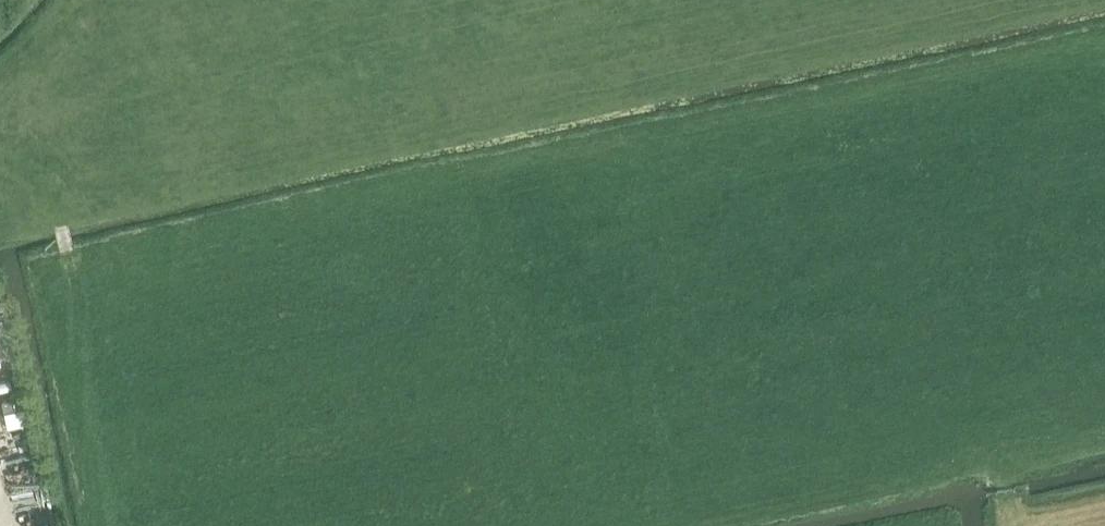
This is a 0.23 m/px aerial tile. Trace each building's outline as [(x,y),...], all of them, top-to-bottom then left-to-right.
[(28,396),(2,401),(8,428),(34,423),(28,396)]
